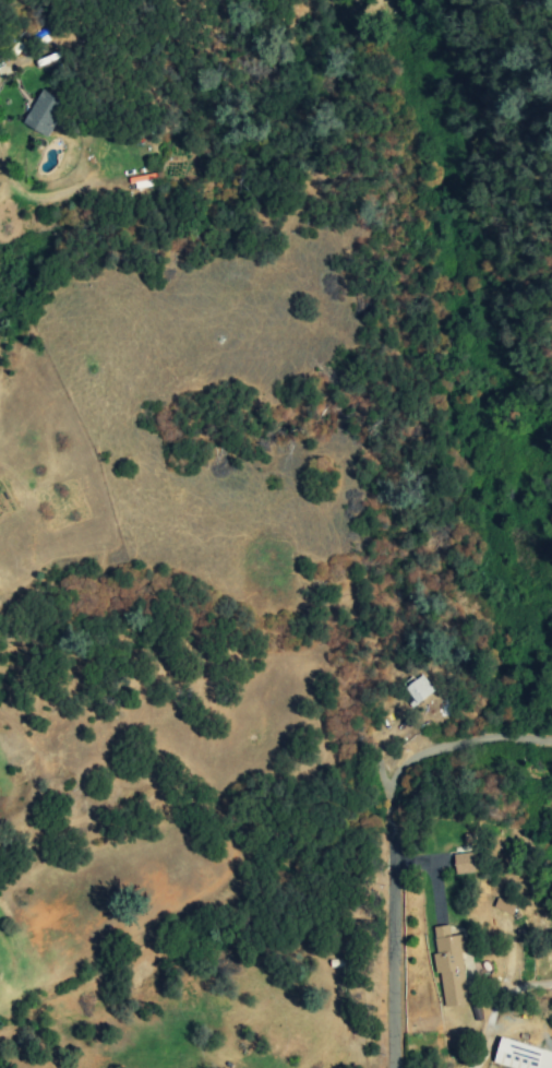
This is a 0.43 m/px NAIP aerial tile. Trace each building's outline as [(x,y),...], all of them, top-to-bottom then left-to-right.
[(48,136),(64,101),(40,89),(24,124),(48,136)] [(434,692),(424,675),(405,687),(416,704),(434,692)] [(454,853),(455,874),(476,873),(475,853),(454,853)] [(443,1007),(468,1004),(460,935),(450,936),(448,925),(431,927),(436,973),(439,973),(443,1007)] [(501,1037),(492,1063),(507,1067),(551,1067),(551,1053),(501,1037)]
